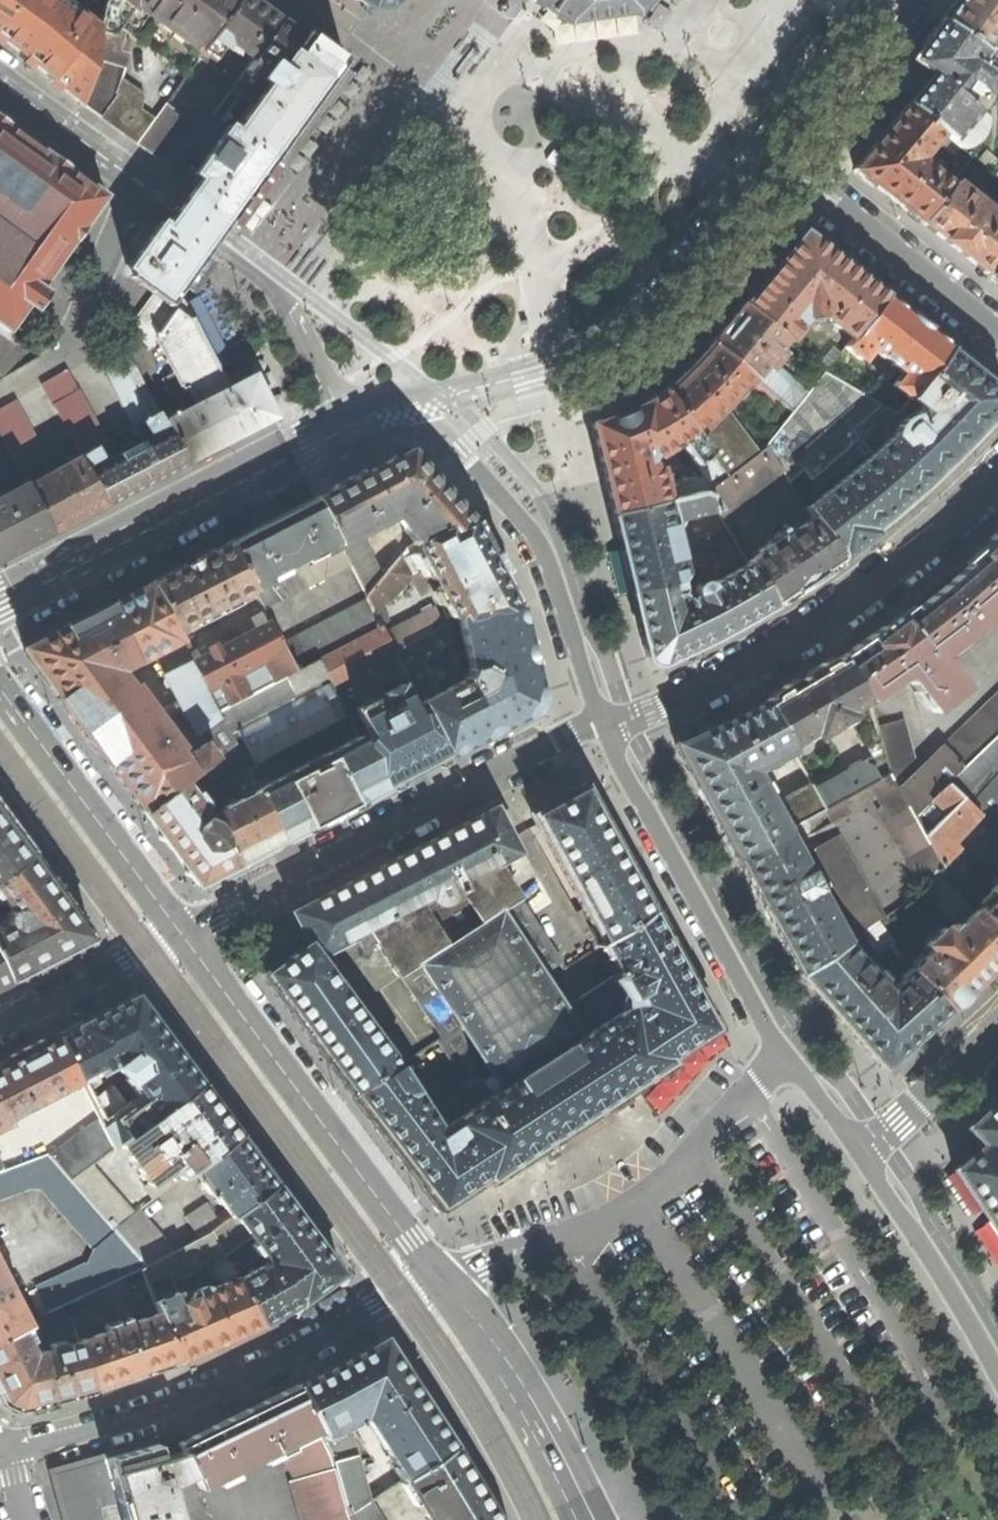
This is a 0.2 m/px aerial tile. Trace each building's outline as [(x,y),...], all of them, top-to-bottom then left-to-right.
[(96,49),(105,4),(107,0),(0,0),(0,38),(19,53),(31,62),(49,77),(79,102),(96,49)] [(203,48),(237,0),(107,0),(105,4),(96,49),(98,50),(81,103),(137,144),(154,119),(141,110),(144,95),(122,80),(132,44),(124,37),(125,32),(185,75),(203,48)] [(253,59),(281,21),(261,7),(252,0),(237,0),(203,48),(219,59),(230,43),(253,59)] [(371,8),(391,6),(398,0),(359,0),(371,8)] [(547,9),(567,23),(570,22),(633,12),(637,13),(646,0),(535,0),(547,9)] [(940,21),(980,49),(997,24),(997,0),(955,0),(940,21)] [(136,267),(132,272),(155,289),(171,301),(178,292),(188,278),(203,258),(216,240),(223,230),(226,225),(232,217),(252,190),(274,159),(342,65),(308,40),(281,21),(253,59),(236,84),(234,83),(230,89),(235,92),(239,87),(256,100),(234,130),(227,126),(193,173),(201,178),(193,189),(187,196),(183,202),(177,211),(163,229),(168,233),(167,235),(156,228),(131,263),(136,267)] [(933,74),(907,104),(940,132),(959,147),(965,145),(972,140),(978,134),(982,127),(983,117),(975,110),(975,109),(956,94),(969,77),(984,88),(994,75),(978,62),(984,52),(980,49),(940,21),(927,40),(913,59),(933,74)] [(165,103),(154,119),(137,144),(156,158),(185,118),(165,103)] [(891,198),(920,222),(949,184),(911,154),(916,147),(920,150),(922,150),(925,149),(940,132),(907,104),(881,136),(854,169),(891,198)] [(741,130),(743,132),(749,123),(756,114),(750,109),(739,124),(737,127),(741,130)] [(7,333),(28,303),(37,309),(43,301),(49,293),(40,286),(106,195),(27,138),(0,119),(0,327),(7,333)] [(986,274),(997,259),(997,215),(994,212),(992,215),(974,202),(977,198),(964,188),(963,190),(951,181),(949,184),(920,222),(957,251),(986,274)] [(765,277),(743,303),(784,339),(788,341),(805,320),(824,317),(851,339),(885,296),(803,231),(783,256),(773,268),(765,277)] [(986,274),(997,284),(997,259),(986,274)] [(185,409),(165,421),(173,432),(187,462),(225,443),(276,416),(254,373),(227,387),(203,341),(178,292),(171,301),(155,289),(131,323),(149,348),(156,337),(174,372),(162,378),(174,400),(179,398),(185,409)] [(916,320),(885,296),(851,339),(845,347),(862,360),(872,348),(901,372),(892,384),(909,398),(950,347),(916,320)] [(726,324),(711,343),(753,377),(794,412),(810,391),(770,358),(784,339),(743,303),(726,324)] [(30,361),(29,359),(34,356),(7,335),(7,333),(0,327),(0,379),(30,361)] [(98,351),(138,422),(158,411),(121,337),(98,351)] [(681,376),(663,391),(727,477),(757,454),(725,407),(753,377),(711,343),(698,359),(690,367),(681,376)] [(950,347),(909,398),(897,413),(949,467),(976,441),(997,417),(997,385),(982,373),(950,347)] [(67,369),(43,384),(83,454),(95,446),(106,440),(67,369)] [(897,515),(949,467),(897,413),(825,372),(810,391),(794,412),(765,448),(781,471),(789,482),(806,469),(813,477),(857,437),(869,452),(806,507),(813,517),(841,559),(897,515)] [(603,474),(613,513),(669,501),(659,468),(653,470),(649,461),(652,456),(657,459),(680,445),(703,477),(702,481),(694,478),(675,483),(675,487),(678,498),(705,493),(727,477),(663,391),(646,401),(630,411),(610,419),(591,425),(603,474)] [(22,473),(48,459),(15,400),(0,409),(0,432),(22,473)] [(83,454),(80,456),(90,473),(93,472),(110,502),(150,481),(187,462),(173,432),(165,421),(158,411),(138,422),(134,424),(143,441),(120,453),(111,439),(97,448),(95,446),(83,454)] [(624,557),(632,593),(678,582),(683,571),(672,526),(674,521),(716,510),(720,516),(781,471),(765,448),(757,454),(727,477),(705,493),(678,498),(669,501),(613,513),(624,557)] [(410,452),(317,501),(351,568),(369,602),(374,611),(391,603),(410,579),(400,560),(383,577),(362,538),(357,538),(357,533),(395,515),(409,528),(406,533),(414,545),(407,553),(418,570),(424,568),(428,572),(428,575),(431,579),(437,578),(443,589),(439,592),(453,618),(459,617),(460,624),(519,610),(496,564),(476,525),(439,485),(411,453),(410,452)] [(44,516),(52,532),(84,515),(108,503),(90,473),(80,456),(55,470),(51,463),(25,478),(28,483),(33,496),(37,502),(44,516)] [(14,552),(33,542),(49,533),(41,518),(44,516),(37,502),(34,503),(31,497),(33,496),(28,483),(7,494),(0,497),(0,559),(14,552)] [(281,519),(231,545),(255,592),(265,610),(287,600),(281,588),(285,586),(279,574),(295,567),(301,577),(305,576),(312,587),(351,568),(317,501),(281,519)] [(809,581),(841,559),(813,517),(791,531),(788,528),(784,527),(779,529),(775,536),(756,548),(758,551),(747,558),(749,562),(774,604),(809,581)] [(164,534),(159,526),(151,531),(139,537),(143,545),(156,538),(164,534)] [(867,699),(898,678),(897,675),(905,670),(910,676),(910,680),(932,710),(963,688),(946,665),(981,637),(997,622),(997,532),(991,539),(994,544),(980,556),(943,590),(912,613),(887,632),(883,627),(840,657),(841,658),(867,699)] [(196,563),(153,585),(178,632),(255,592),(231,545),(196,563)] [(647,657),(661,664),(713,637),(722,633),(774,604),(749,562),(710,585),(703,582),(698,584),(694,589),(695,595),(683,597),(678,582),(632,593),(640,627),(647,657)] [(178,632),(153,585),(97,613),(25,650),(84,730),(145,814),(186,781),(236,746),(194,662),(190,654),(198,649),(192,637),(183,641),(178,632)] [(342,812),(386,789),(360,739),(334,686),(396,654),(386,636),(374,611),(369,602),(282,646),(271,622),(194,662),(236,746),(259,791),(285,841),(342,812)] [(531,662),(519,610),(460,624),(472,666),(465,684),(440,695),(438,690),(447,685),(444,679),(438,680),(434,676),(430,675),(426,668),(427,659),(441,653),(433,635),(445,629),(435,611),(386,636),(396,654),(422,705),(449,757),(503,730),(543,711),(531,662)] [(801,681),(765,702),(789,746),(812,733),(816,738),(851,719),(849,713),(868,702),(867,699),(841,658),(801,681)] [(421,771),(449,757),(422,705),(416,710),(403,686),(384,696),(390,709),(384,710),(376,699),(357,708),(371,735),(360,739),(386,789),(421,771)] [(997,831),(997,693),(925,763),(913,760),(903,719),(878,726),(890,773),(914,816),(947,784),(997,831)] [(708,807),(737,859),(779,836),(826,811),(814,791),(811,785),(773,807),(754,773),(792,751),(789,746),(765,702),(676,748),(708,807)] [(259,791),(236,746),(186,781),(197,796),(201,794),(210,807),(207,810),(217,823),(229,817),(225,810),(259,791)] [(868,763),(814,791),(826,811),(832,823),(849,815),(843,801),(869,788),(882,808),(878,811),(920,891),(953,927),(955,930),(976,913),(960,895),(981,875),(956,847),(981,820),(948,790),(914,819),(890,776),(880,782),(868,763)] [(172,849),(199,885),(266,851),(285,841),(259,791),(225,810),(229,817),(217,823),(207,810),(210,807),(201,794),(197,796),(186,781),(145,814),(172,849)] [(263,973),(347,1087),(374,1123),(438,1203),(441,1207),(486,1179),(492,1187),(507,1178),(508,1174),(542,1152),(545,1152),(559,1144),(560,1140),(584,1125),(607,1110),(611,1110),(625,1101),(626,1098),(658,1077),(661,1078),(673,1069),(669,1062),(716,1030),(652,910),(586,786),(555,803),(533,814),(607,940),(599,945),(618,976),(564,1011),(541,976),(560,963),(498,864),(517,855),(519,850),(496,808),(406,854),(292,912),(308,942),(286,957),(263,973)] [(33,855),(7,820),(0,811),(0,879),(33,855)] [(769,918),(800,975),(842,947),(779,836),(737,859),(769,918)] [(876,956),(893,945),(878,921),(884,919),(838,839),(812,852),(854,932),(859,931),(876,956)] [(33,855),(0,879),(0,899),(2,898),(12,913),(8,918),(9,928),(0,932),(0,959),(12,983),(95,940),(61,894),(33,855)] [(976,913),(997,937),(997,887),(990,896),(992,900),(976,913)] [(997,961),(997,937),(976,913),(955,930),(953,927),(946,935),(941,932),(923,948),(929,955),(909,971),(914,976),(946,1012),(981,978),(997,961)] [(840,1021),(882,1069),(946,1012),(914,976),(888,993),(883,987),(891,979),(879,967),(870,973),(846,945),(842,947),(800,975),(840,1021)] [(12,983),(0,959),(0,989),(12,983)] [(58,1035),(60,1038),(81,1079),(113,1064),(139,1100),(127,1108),(114,1091),(95,1104),(105,1123),(119,1148),(203,1086),(164,1033),(137,998),(80,1027),(77,1026),(58,1035)] [(34,1051),(4,1065),(27,1111),(84,1083),(81,1079),(60,1038),(34,1051)] [(3,1129),(2,1124),(27,1111),(4,1065),(0,1068),(0,1130),(3,1129)] [(221,1110),(203,1086),(119,1148),(159,1196),(198,1168),(240,1136),(221,1110)] [(997,1235),(997,1100),(967,1129),(981,1146),(953,1169),(996,1232),(997,1235)] [(105,1123),(52,1157),(115,1230),(133,1216),(93,1169),(119,1148),(105,1123)] [(259,1162),(240,1136),(198,1168),(206,1179),(202,1181),(212,1193),(214,1191),(233,1216),(277,1185),(259,1162)] [(52,1315),(144,1270),(149,1267),(115,1230),(52,1157),(49,1154),(6,1170),(0,1173),(0,1200),(2,1200),(33,1190),(48,1190),(98,1251),(92,1268),(39,1290),(52,1315)] [(306,1225),(277,1185),(233,1216),(223,1224),(214,1232),(225,1254),(253,1236),(272,1261),(269,1265),(239,1280),(263,1326),(293,1311),(309,1299),(343,1274),(306,1225)] [(186,1217),(201,1238),(214,1232),(223,1224),(207,1203),(186,1217)] [(141,1211),(133,1216),(115,1230),(149,1267),(174,1253),(141,1211)] [(161,1315),(178,1363),(210,1351),(223,1344),(263,1326),(239,1280),(225,1254),(214,1232),(201,1238),(174,1253),(149,1267),(144,1270),(161,1315)] [(22,1330),(29,1326),(0,1267),(0,1340),(22,1330)] [(144,1375),(178,1363),(161,1315),(82,1339),(83,1344),(94,1392),(144,1375)] [(10,1412),(53,1402),(94,1392),(83,1344),(34,1356),(22,1330),(0,1340),(0,1391),(10,1412)] [(358,1357),(299,1387),(321,1430),(335,1457),(351,1516),(373,1501),(392,1488),(385,1481),(365,1487),(347,1424),(362,1417),(408,1479),(455,1448),(410,1379),(386,1340),(358,1357)] [(214,1426),(176,1439),(194,1476),(201,1491),(283,1449),(321,1430),(299,1387),(255,1407),(214,1426)] [(373,1501),(351,1516),(335,1457),(321,1430),(283,1449),(303,1519),(385,1519),(373,1501)] [(123,1519),(181,1519),(171,1487),(194,1476),(176,1439),(132,1453),(56,1475),(69,1519),(103,1519),(100,1507),(118,1501),(123,1519)] [(455,1448),(408,1479),(406,1481),(430,1519),(499,1519),(478,1486),(455,1448)]
